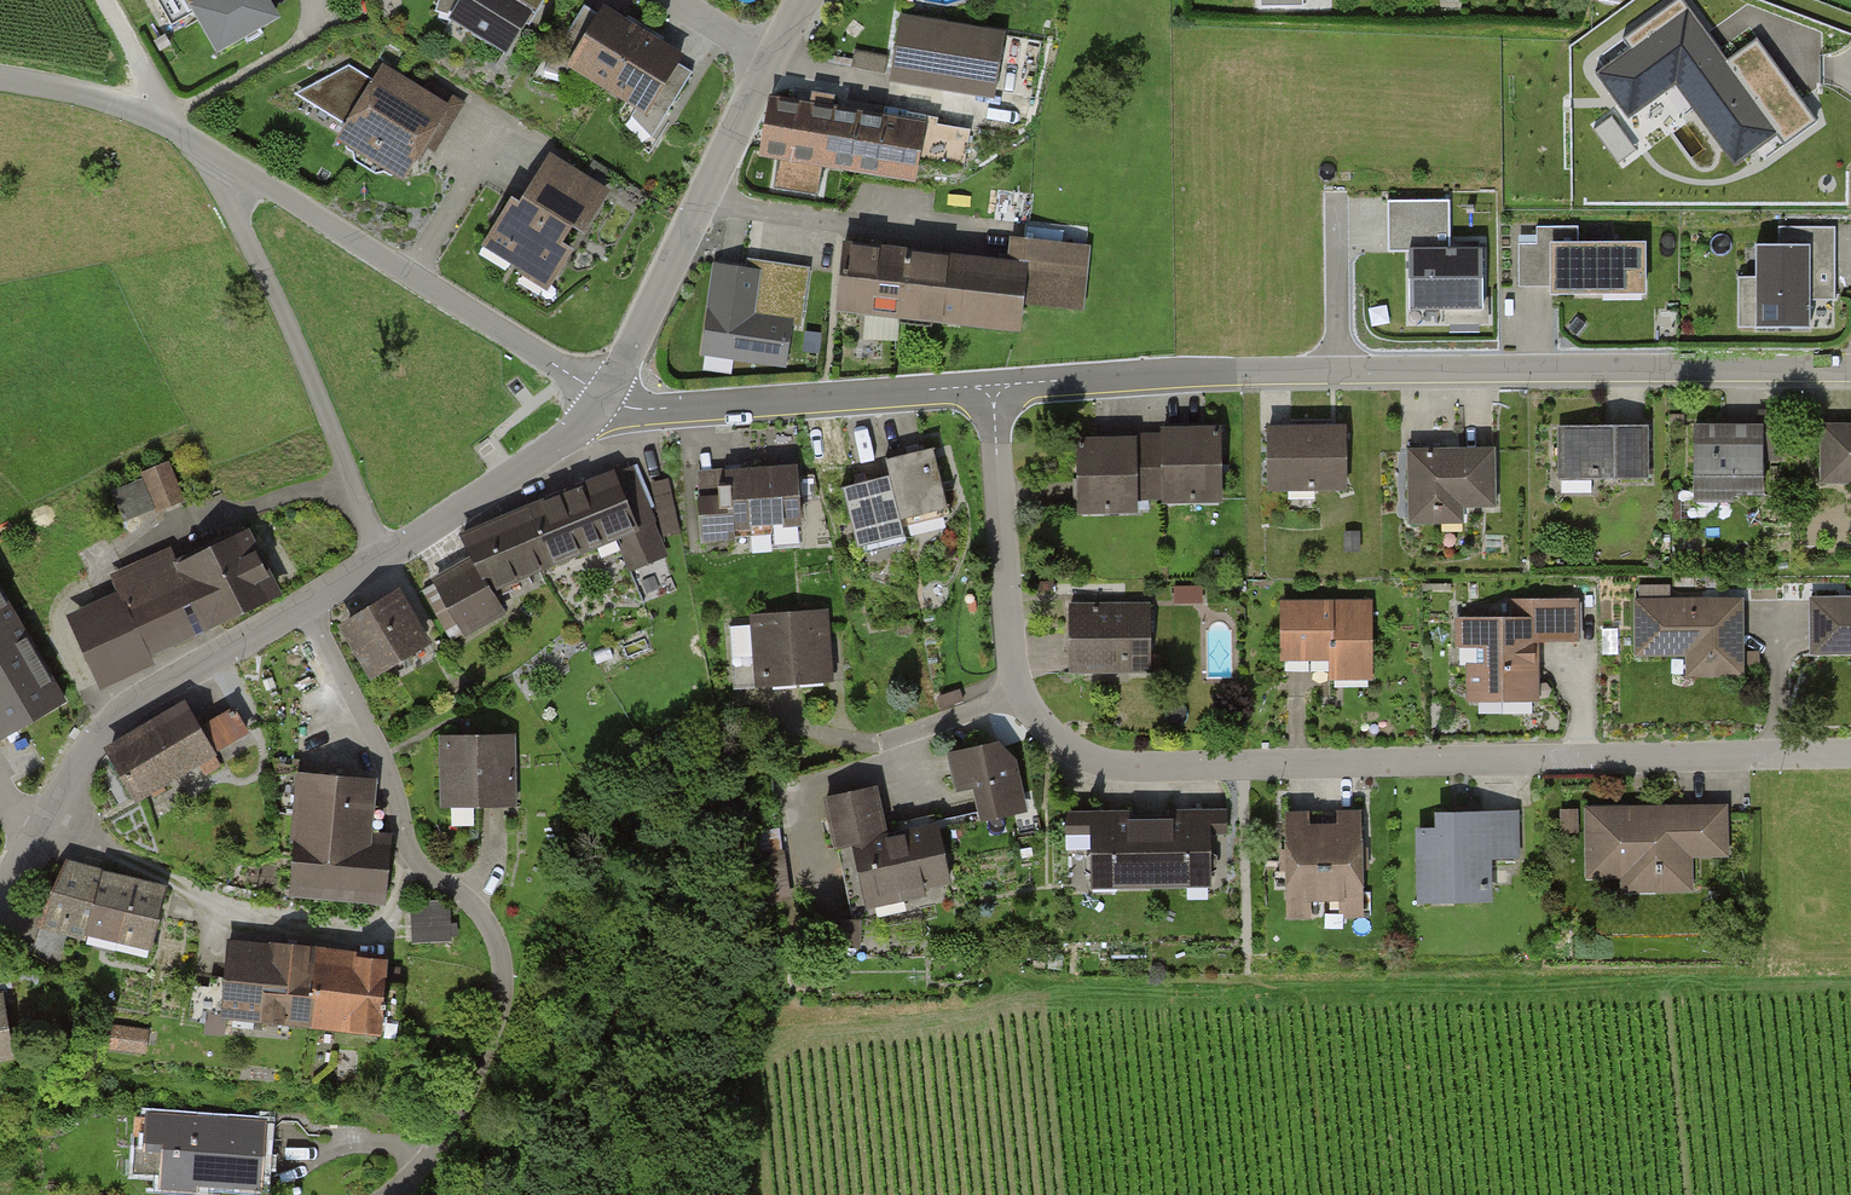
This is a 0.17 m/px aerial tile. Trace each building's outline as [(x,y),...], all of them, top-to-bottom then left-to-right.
[(161,7),(171,25),(196,11),(218,50),(276,17),(266,0),(173,0),(161,7)] [(504,51),(535,0),(464,0),(452,20),(504,51)] [(571,66),(646,111),(681,54),(606,9),(571,66)] [(902,19),(892,81),(992,96),(1001,34),(902,19)] [(339,140),(403,176),(444,103),(380,67),(371,83),(349,69),(296,100),(346,128),(339,140)] [(770,101),(762,153),(824,164),(833,111),(770,101)] [(833,111),(824,164),(915,179),(924,126),(833,111)] [(489,254),(549,290),(606,195),(546,159),(489,254)] [(774,185),(779,163),(759,159),(755,181),(774,185)] [(1450,199),(1389,200),(1390,238),(1432,237),(1432,231),(1450,231),(1450,199)] [(1537,248),(1519,248),(1519,290),(1552,290),(1552,304),(1646,302),(1645,249),(1579,250),(1579,230),(1536,231),(1537,248)] [(1757,336),(1812,336),(1812,302),(1836,301),(1836,230),(1781,231),(1781,253),(1757,253),(1757,279),(1739,279),(1739,329),(1757,329),(1757,336)] [(1009,266),(943,258),(935,323),(1019,333),(1023,301),(1083,308),(1090,250),(1012,241),(1009,266)] [(1483,246),(1408,248),(1410,309),(1449,309),(1449,323),(1484,322),(1483,246)] [(943,258),(851,247),(844,312),(935,323),(943,258)] [(748,276),(714,271),(702,356),(788,368),(794,330),(799,331),(808,275),(750,266),(748,276)] [(1761,490),(1761,426),(1695,426),(1695,490),(1761,490)] [(1647,478),(1647,427),(1562,428),(1562,479),(1647,478)] [(1343,488),(1343,428),(1271,428),(1271,488),(1343,488)] [(1829,429),(1829,486),(1850,486),(1850,429),(1829,429)] [(1220,501),(1220,430),(1162,430),(1162,442),(1163,498),(1163,501),(1220,501)] [(1135,443),(1135,438),(1079,439),(1079,512),(1135,512),(1135,498),(1135,443)] [(1135,498),(1163,498),(1162,442),(1135,443),(1135,498)] [(900,515),(946,504),(933,449),(887,460),(900,515)] [(1494,507),(1494,451),(1411,453),(1412,524),(1461,523),(1461,508),(1494,507)] [(126,520),(188,496),(174,460),(112,484),(126,520)] [(728,525),(798,523),(796,467),(726,469),(728,525)] [(623,556),(660,540),(631,468),(575,490),(592,531),(610,524),(615,534),(623,556)] [(724,476),(697,478),(701,553),(729,551),(724,476)] [(857,551),(903,540),(890,485),(844,496),(857,551)] [(536,567),(615,534),(610,524),(592,531),(575,490),(528,510),(538,534),(525,540),(536,567)] [(490,586),(536,567),(525,540),(538,534),(528,510),(461,537),(474,561),(490,586)] [(121,591),(68,616),(96,679),(276,596),(246,532),(168,565),(163,555),(114,579),(121,591)] [(490,586),(474,561),(423,590),(451,638),(502,609),(490,586)] [(0,591),(0,736),(1,737),(64,700),(0,591)] [(373,670),(422,640),(397,597),(375,610),(371,605),(359,613),(362,618),(347,627),(373,670)] [(1814,601),(1815,651),(1850,651),(1850,601),(1814,601)] [(1742,677),(1742,602),(1638,603),(1638,653),(1690,653),(1690,677),(1742,677)] [(1073,672),(1151,671),(1150,603),(1073,604),(1073,672)] [(1468,620),(1468,699),(1538,700),(1539,638),(1577,638),(1577,603),(1532,603),(1531,620),(1468,620)] [(1370,605),(1282,605),(1282,659),(1336,659),(1336,680),(1369,680),(1370,605)] [(759,683),(830,680),(827,614),(756,617),(759,683)] [(104,745),(133,797),(214,754),(186,701),(104,745)] [(476,802),(511,801),(509,739),(445,741),(446,794),(476,793),(476,802)] [(983,817),(1026,810),(1018,763),(999,742),(953,750),(959,783),(976,780),(983,817)] [(370,845),(375,781),(298,775),(288,893),(384,900),(388,846),(370,845)] [(856,843),(886,837),(875,787),(824,798),(835,848),(856,843)] [(1563,804),(1563,831),(1580,831),(1580,805),(1563,804)] [(1726,854),(1726,807),(1585,809),(1586,877),(1624,877),(1624,890),(1690,889),(1690,854),(1726,854)] [(1152,884),(1151,808),(1066,810),(1067,833),(1093,832),(1094,885),(1152,884)] [(1152,884),(1210,884),(1209,831),(1229,831),(1229,808),(1151,808),(1152,884)] [(1517,858),(1517,811),(1438,812),(1438,830),(1418,830),(1419,900),(1489,899),(1489,858),(1517,858)] [(1363,911),(1361,812),(1286,814),(1289,912),(1363,911)] [(868,898),(949,880),(937,826),(886,837),(856,843),(868,898)] [(779,828),(753,832),(760,880),(786,876),(779,828)] [(43,921),(147,944),(161,886),(68,863),(43,921)] [(450,902),(414,903),(416,936),(452,934),(450,902)] [(222,1012),(309,1023),(318,949),(231,939),(222,1012)] [(309,1023),(377,1031),(385,957),(318,949),(309,1023)] [(0,997),(0,1059),(12,1057),(0,997)] [(110,1022),(108,1044),(150,1047),(152,1025),(110,1022)] [(160,1183),(259,1188),(263,1121),(145,1114),(142,1167),(161,1168),(160,1183)]
